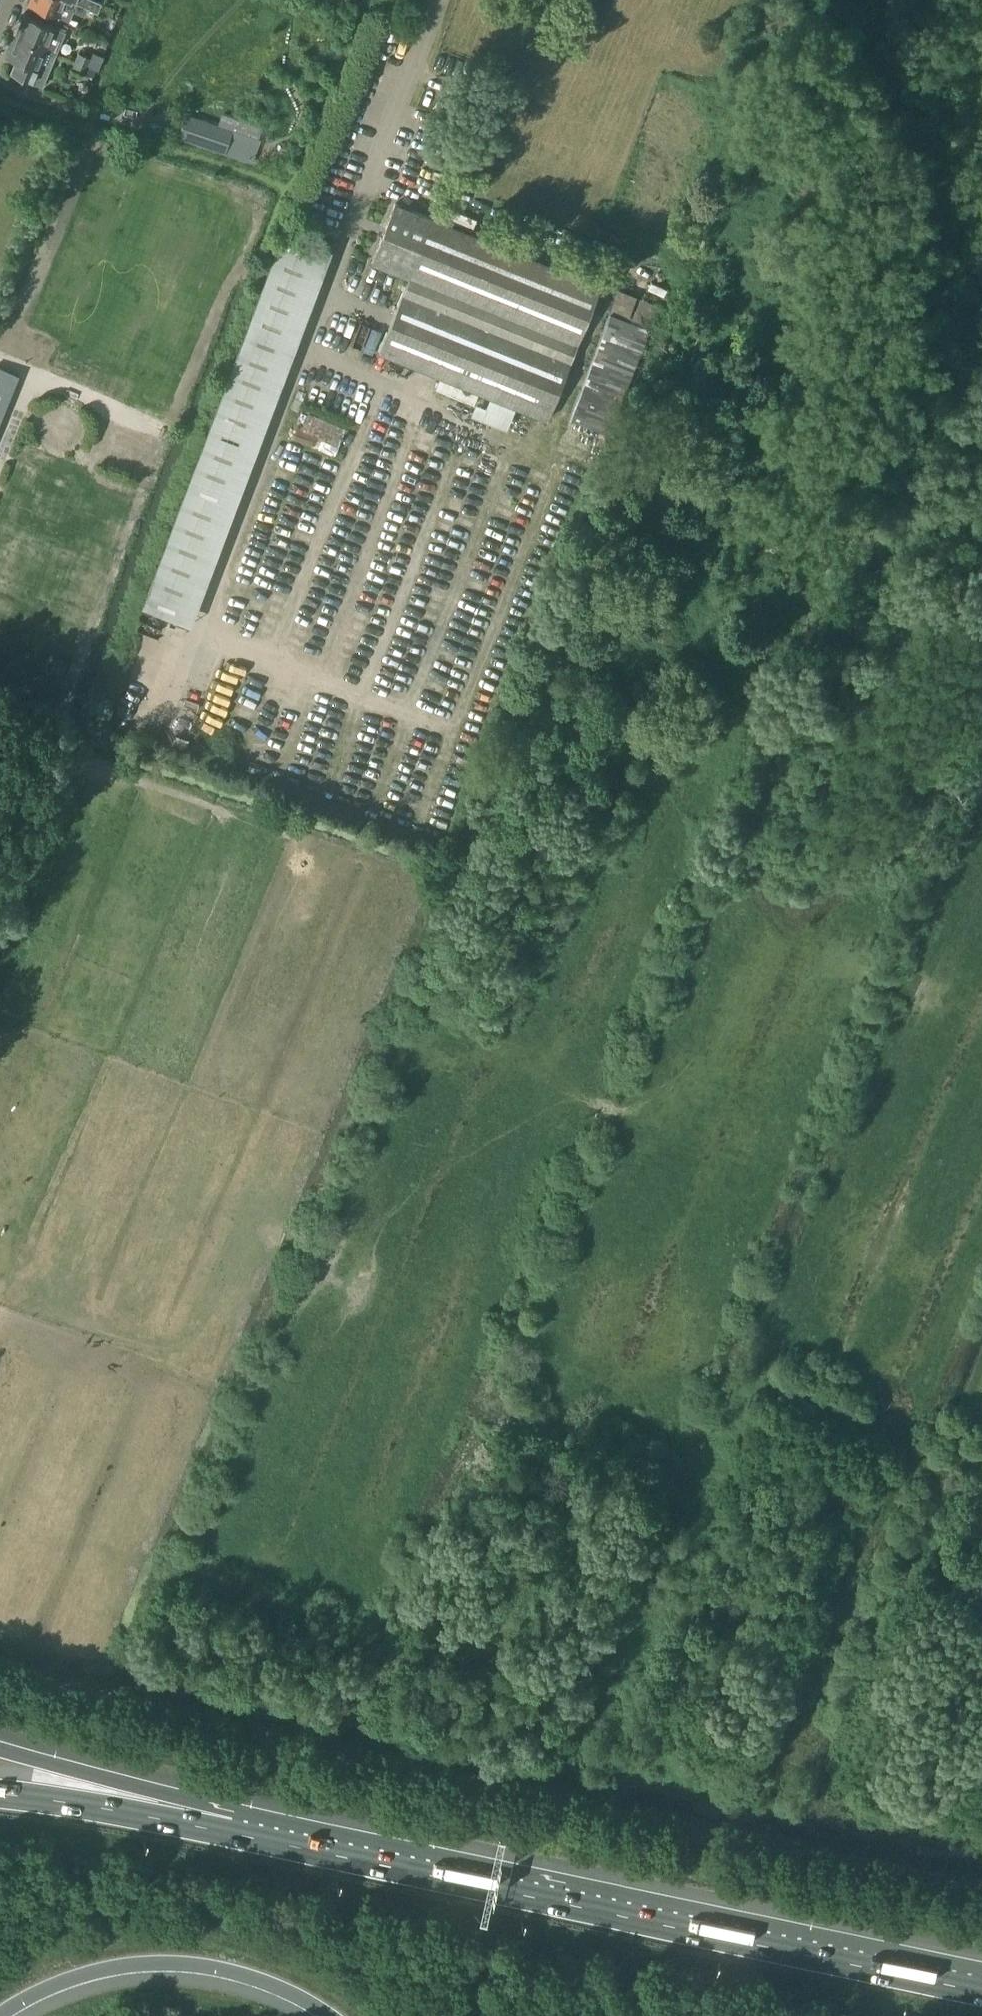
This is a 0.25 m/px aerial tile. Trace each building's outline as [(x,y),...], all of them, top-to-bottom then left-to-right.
[(29,4),(69,21),(73,11),(84,16),(87,8),(88,7),(70,0),(30,0),(29,4)] [(88,7),(87,8),(96,12),(101,2),(97,0),(70,0),(88,7)] [(66,32),(56,28),(24,15),(15,37),(57,54),(66,32)] [(10,73),(43,87),(57,54),(15,37),(6,58),(15,61),(10,73)] [(78,52),(74,61),(89,68),(98,71),(102,62),(91,58),(78,52)] [(71,69),(86,75),(89,68),(74,61),(71,69)] [(233,128),(187,113),(178,138),(253,163),(261,138),(233,129),(233,128)] [(436,389),(473,404),(478,392),(546,419),(600,285),(395,203),(371,262),(409,278),(379,352),(441,377),(436,389)] [(331,250),(283,231),(140,606),(192,626),(220,546),(331,250)] [(658,305),(618,289),(569,418),(619,438),(649,360),(639,356),(658,305)] [(19,376),(0,368),(0,422),(19,376)] [(291,432),(335,452),(347,426),(304,406),(291,432)]
